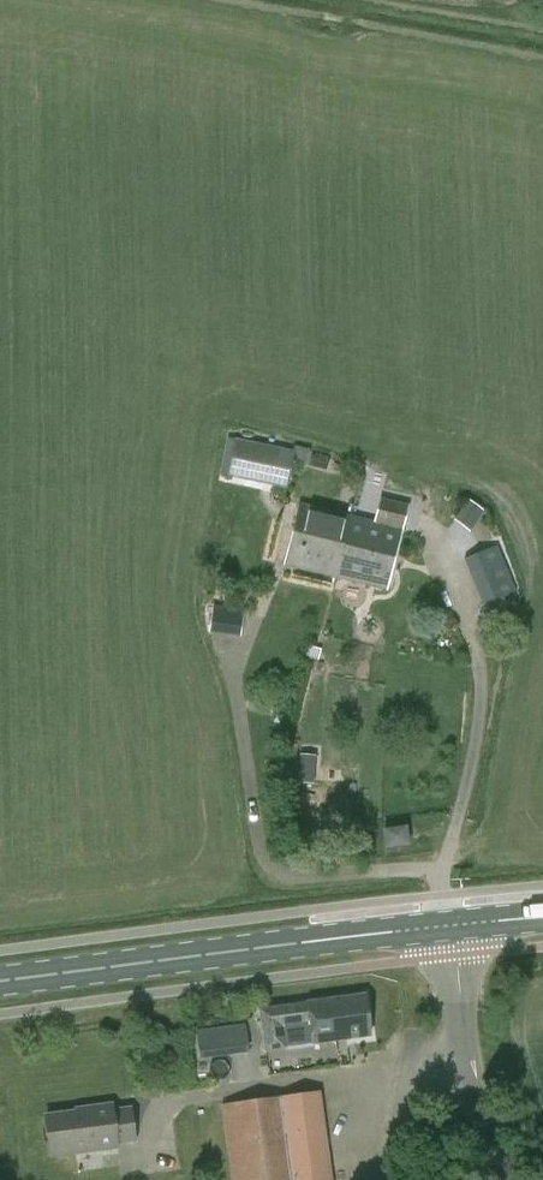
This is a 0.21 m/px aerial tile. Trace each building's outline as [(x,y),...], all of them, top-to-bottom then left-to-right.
[(280,448),(235,439),(227,476),(272,485),(280,448)] [(459,517),(475,530),(489,511),(473,499),(459,517)] [(375,525),(351,519),(337,579),(387,591),(407,507),(381,501),(375,525)] [(337,579),(351,519),(300,506),(285,566),(337,579)] [(498,546),(465,560),(464,561),(484,607),(518,592),(498,546)] [(246,630),(247,606),(215,606),(214,629),(246,630)] [(319,766),(319,780),(360,780),(360,767),(319,766)] [(387,847),(408,844),(406,829),(385,832),(387,847)] [(266,1050),(286,1047),(371,1036),(365,995),(309,1003),(309,1004),(261,1010),(266,1050)] [(201,1028),(204,1056),(253,1050),(250,1023),(201,1028)] [(319,1092),(223,1105),(233,1179),(331,1179),(319,1092)] [(52,1157),(118,1148),(118,1145),(137,1143),(132,1107),(113,1110),(112,1105),(87,1108),(88,1111),(46,1116),(52,1157)]
